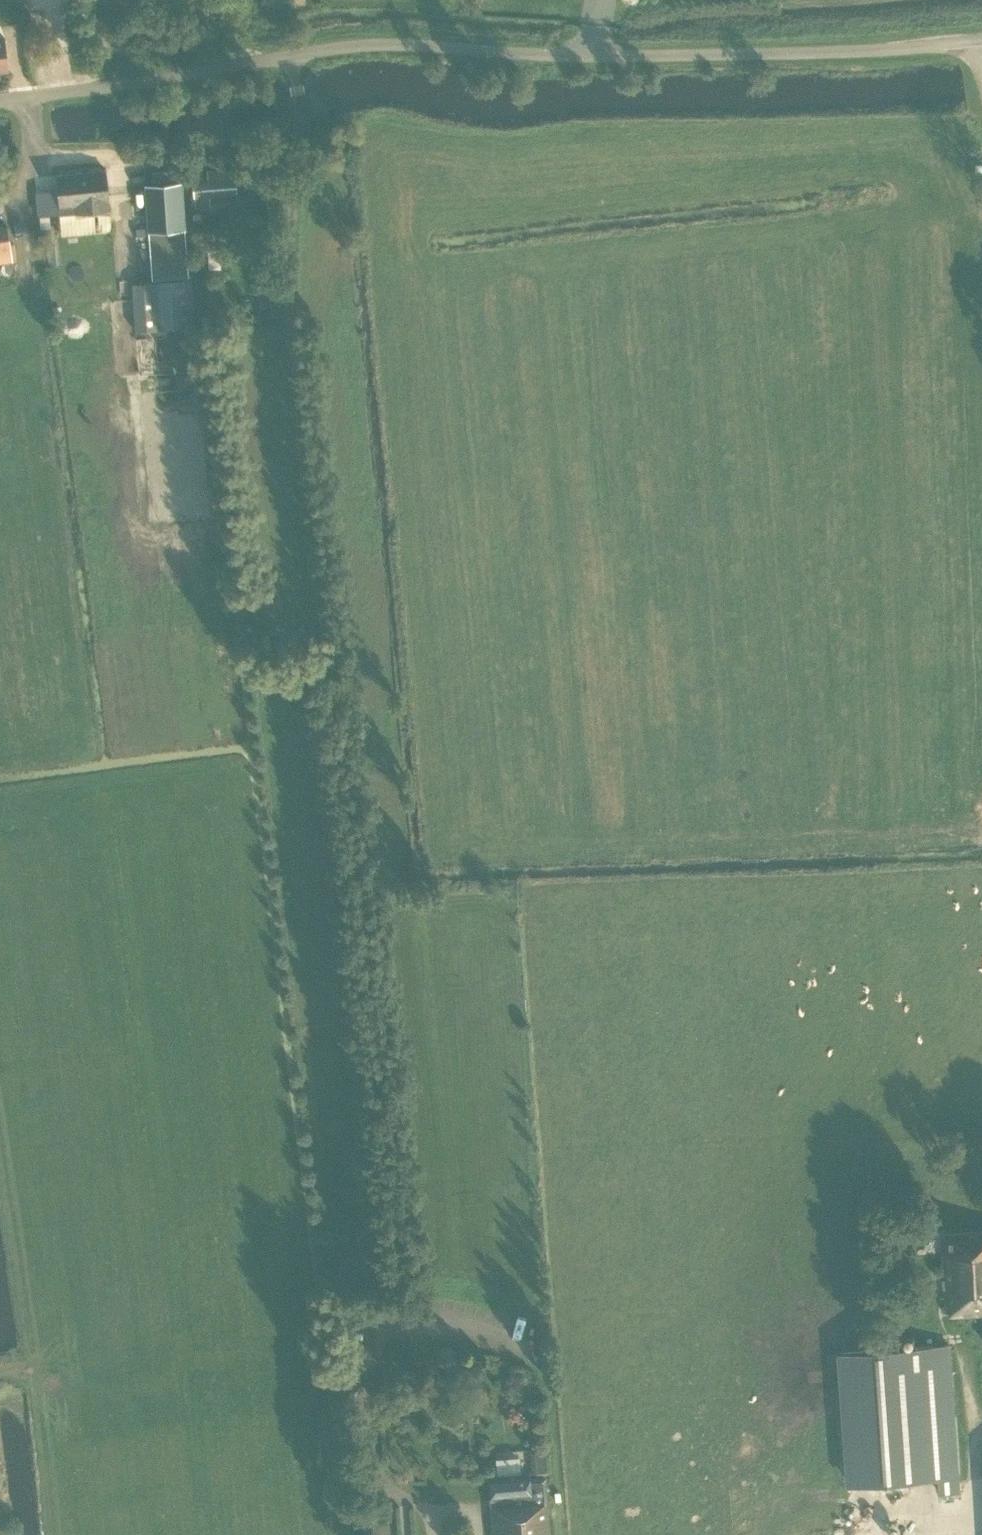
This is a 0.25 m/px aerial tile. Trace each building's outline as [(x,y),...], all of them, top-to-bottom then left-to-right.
[(236,193),(234,167),(208,169),(209,180),(193,181),(195,207),(209,206),(208,195),(236,193)] [(109,202),(106,169),(56,174),(59,206),(59,214),(109,209),(108,202),(109,202)] [(185,228),(182,180),(144,183),(148,231),(156,230),(157,251),(185,248),(184,228),(185,228)] [(8,227),(0,228),(0,262),(12,260),(8,227)] [(219,268),(217,233),(205,234),(207,268),(219,268)] [(194,326),(191,278),(132,282),(135,331),(194,326)] [(946,1232),(947,1253),(942,1253),(946,1312),(949,1312),(965,1311),(965,1316),(981,1315),(981,1229),(946,1232)] [(949,1343),(843,1351),(852,1483),(939,1477),(940,1492),(960,1491),(949,1343)] [(545,1472),(543,1452),(529,1453),(531,1473),(545,1472)] [(528,1471),(488,1474),(490,1498),(493,1498),(494,1505),(491,1505),(493,1534),(549,1534),(545,1477),(529,1478),(528,1471)] [(379,1517),(382,1534),(393,1534),(390,1515),(379,1517)] [(908,1518),(888,1519),(889,1534),(909,1534),(908,1518)]
